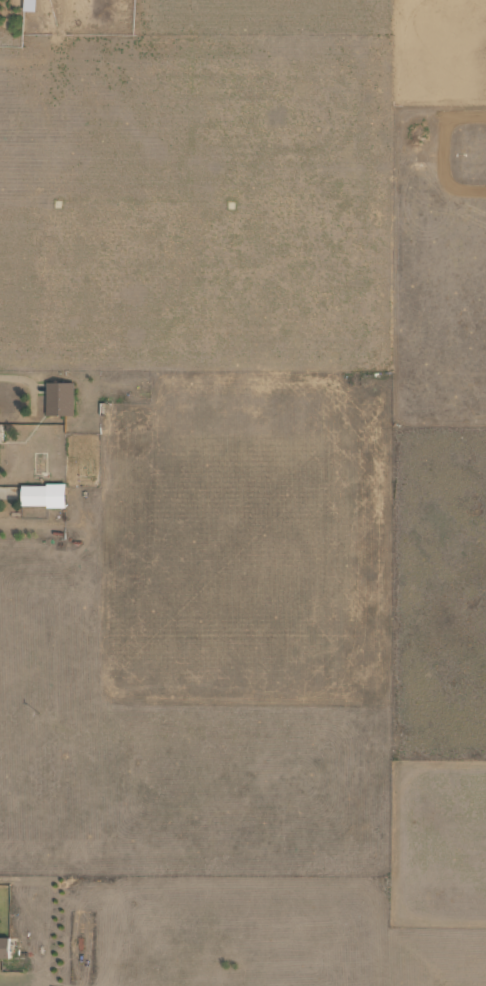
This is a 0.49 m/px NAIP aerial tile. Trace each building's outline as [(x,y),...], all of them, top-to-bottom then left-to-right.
[(23,10),(35,11),(35,0),(23,0),(23,10)] [(73,382),(45,382),(46,415),(73,414),(73,382)] [(64,484),(20,485),(20,507),(65,506),(64,484)] [(0,937),(0,958),(9,958),(9,937),(0,937)]
